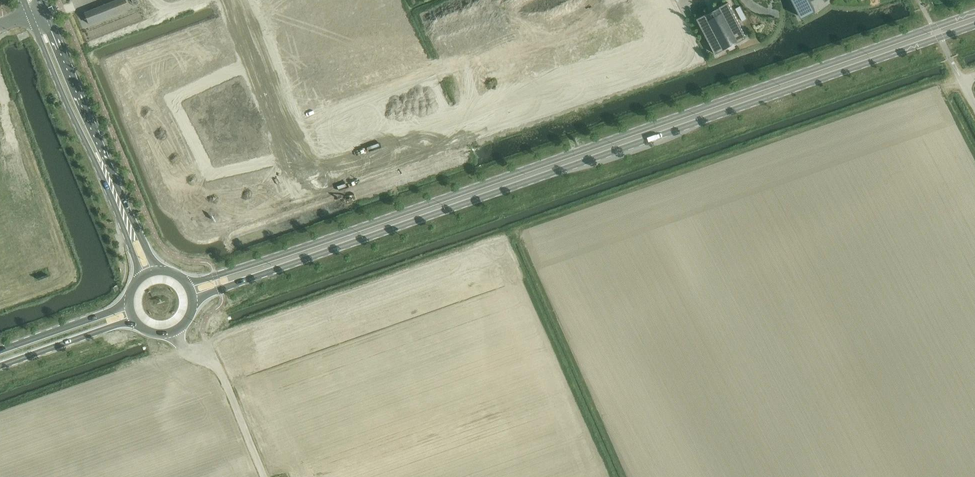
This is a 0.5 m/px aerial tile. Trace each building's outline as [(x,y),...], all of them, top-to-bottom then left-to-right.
[(128,8),(125,0),(117,0),(84,13),(89,24),(128,8)] [(299,14),(308,10),(303,0),(292,0),(299,14)] [(308,10),(318,5),(315,0),(304,0),(308,10)] [(503,9),(512,4),(510,0),(498,0),(503,9)] [(800,16),(803,15),(802,13),(811,8),(812,10),(815,9),(811,1),(814,0),(792,0),(800,16)] [(484,2),(476,8),(487,22),(495,16),(484,2)] [(728,2),(697,19),(716,54),(728,48),(727,48),(735,44),(747,38),(728,2)] [(736,9),(742,21),(747,19),(740,6),(736,9)] [(476,8),(467,14),(478,29),(487,22),(476,8)] [(467,14),(459,20),(469,35),(478,29),(467,14)] [(459,20),(450,27),(461,42),(469,35),(459,20)] [(450,27),(441,34),(452,49),(461,42),(450,27)] [(228,89),(221,91),(225,102),(244,95),(240,85),(228,89)] [(244,95),(225,102),(229,112),(248,105),(244,95)] [(248,105),(229,112),(232,122),(251,115),(249,108),(248,105)] [(251,115),(232,122),(236,132),(255,125),(254,123),(251,115)] [(255,125),(236,132),(240,142),(259,135),(256,129),(255,125)] [(259,135),(240,142),(244,153),(263,146),(259,135)]
